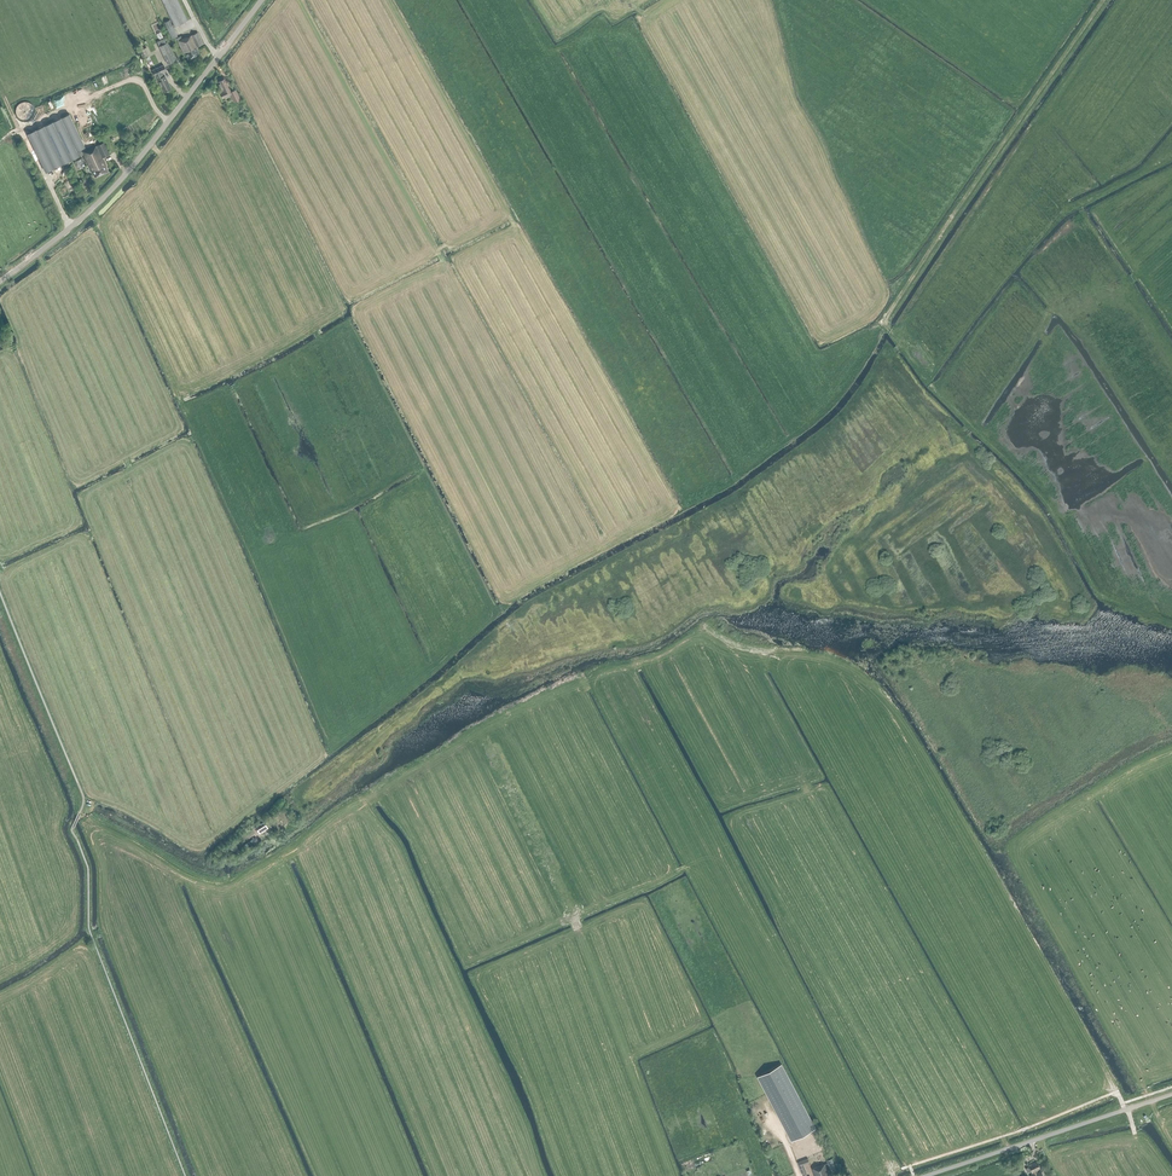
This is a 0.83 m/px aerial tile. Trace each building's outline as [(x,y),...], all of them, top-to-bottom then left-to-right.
[(172,25),(170,20),(165,22),(172,39),(178,36),(174,27),(188,21),(178,0),(163,0),(174,24),(172,25)] [(183,54),(185,53),(188,59),(198,54),(196,47),(203,44),(198,32),(186,38),(186,37),(182,38),(181,36),(176,38),(183,54)] [(176,60),(167,42),(166,43),(164,39),(157,42),(159,46),(159,47),(167,64),(176,60)] [(149,56),(145,48),(143,49),(140,50),(144,58),(149,56)] [(166,71),(163,65),(152,70),(156,80),(157,79),(163,92),(170,89),(164,75),(162,77),(160,73),(166,71)] [(231,91),(224,78),(218,81),(220,83),(218,84),(221,92),(220,92),(223,98),(231,94),(235,101),(240,99),(235,89),(231,91)] [(28,133),(46,171),(76,157),(73,149),(80,146),(65,115),(55,120),(28,133)] [(92,171),(95,177),(108,171),(105,166),(106,165),(102,157),(109,154),(103,141),(82,151),(91,172),(92,171)] [(260,834),(269,828),(266,824),(257,829),(260,834)] [(758,1076),(792,1140),(815,1129),(780,1064),(758,1076)] [(803,1175),(807,1174),(804,1165),(810,1163),(808,1158),(798,1162),(803,1175)] [(1030,1175),(1044,1175),(1041,1170),(1036,1173),(1036,1171),(1040,1169),(1037,1163),(1035,1164),(1034,1162),(1029,1165),(1027,1166),(1028,1168),(1025,1170),(1027,1173),(1030,1171),(1031,1173),(1032,1173),(1033,1174),(1030,1175)] [(826,1164),(813,1169),(816,1175),(831,1175),(826,1164)]
